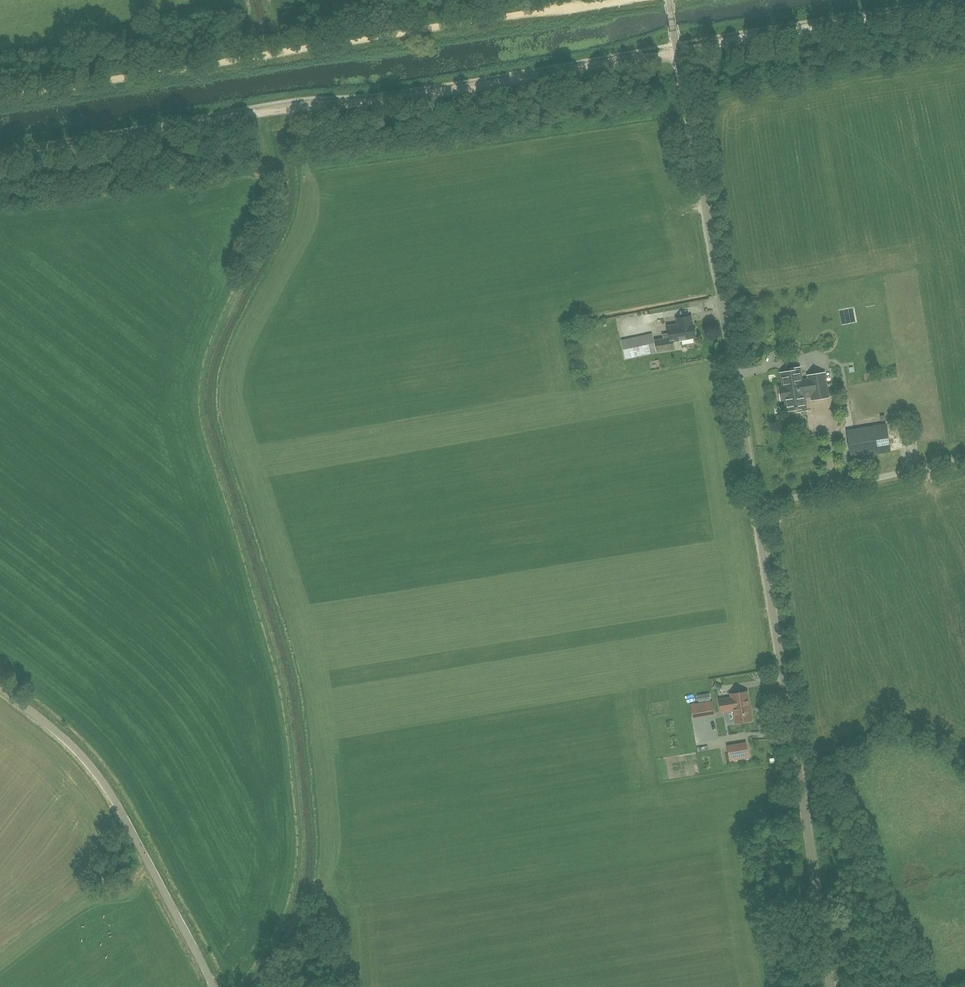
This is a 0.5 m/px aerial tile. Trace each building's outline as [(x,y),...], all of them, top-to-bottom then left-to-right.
[(694,313),(702,313),(701,302),(693,302),(694,313)] [(673,341),(696,337),(695,334),(697,333),(696,328),(694,328),(694,325),(692,325),(691,317),(677,319),(678,325),(667,326),(669,339),(655,341),(657,352),(674,349),(673,341)] [(626,359),(656,352),(653,335),(622,341),(626,359)] [(781,373),(783,387),(785,386),(786,391),(826,385),(824,373),(808,376),(809,380),(802,381),(799,368),(791,369),(791,371),(781,373)] [(785,386),(783,387),(779,387),(781,400),(785,399),(787,411),(798,409),(798,411),(806,410),(804,397),(811,396),(812,400),(828,397),(826,385),(786,391),(785,386)] [(886,425),(847,432),(851,458),(891,451),(886,425)] [(747,692),(731,694),(731,698),(720,700),(721,712),(733,710),(736,723),(752,721),(747,692)] [(730,761),(748,758),(746,744),(728,747),(730,761)] [(683,763),(684,776),(699,775),(698,762),(683,763)]
